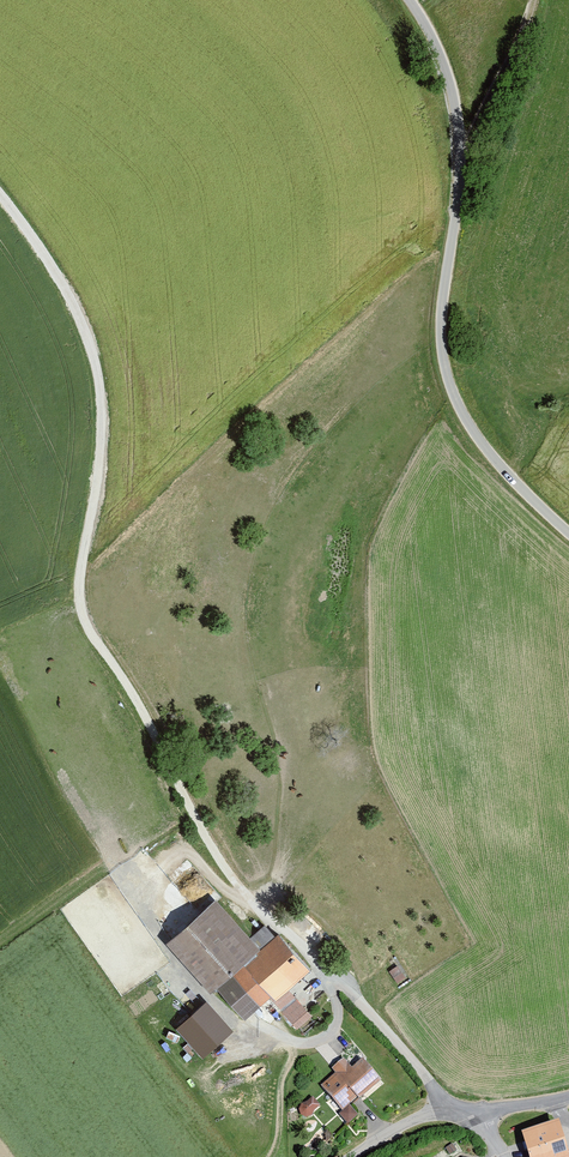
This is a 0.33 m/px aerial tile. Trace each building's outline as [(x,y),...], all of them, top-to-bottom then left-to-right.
[(177,914),(159,936),(204,987),(252,941),(209,892),(177,914)] [(305,963),(272,929),(241,962),(266,992),(270,997),(305,963)] [(266,992),(241,962),(214,987),(242,1017),(266,992)] [(207,1000),(176,1028),(203,1059),(234,1031),(207,1000)] [(333,1069),(318,1084),(341,1107),(374,1077),(353,1058),(348,1063),(340,1056),(330,1065),(333,1069)] [(298,1108),(306,1118),(321,1106),(313,1096),(298,1108)] [(528,1156),(568,1156),(558,1125),(522,1137),(528,1156)]
